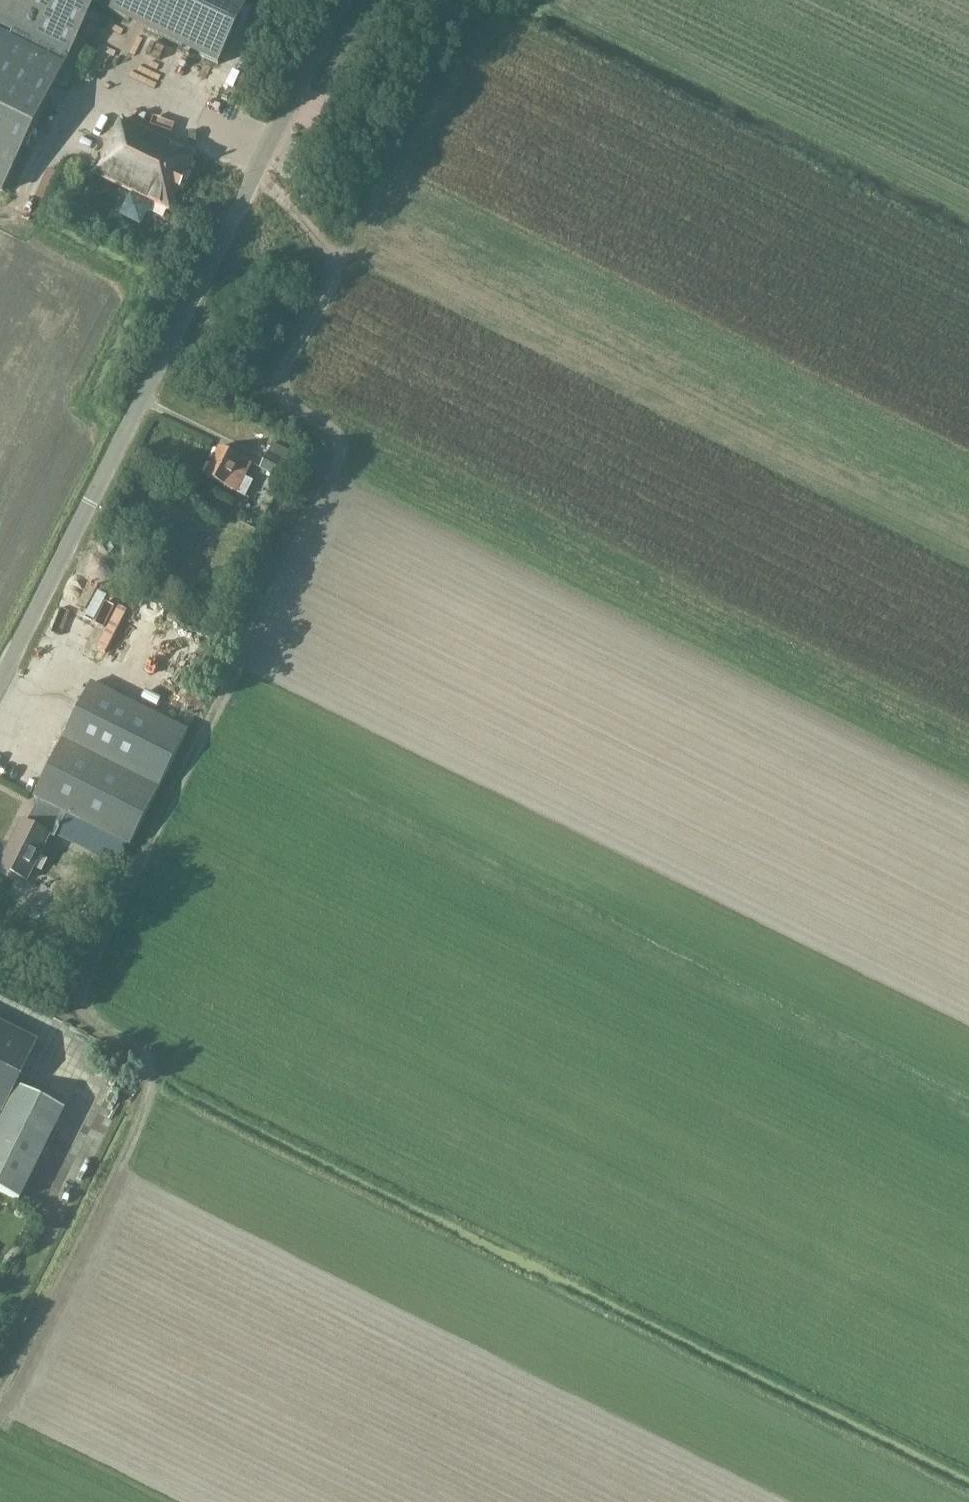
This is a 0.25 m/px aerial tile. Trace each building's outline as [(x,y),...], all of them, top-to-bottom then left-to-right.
[(3,192),(56,83),(65,88),(86,45),(78,41),(96,5),(98,0),(0,0),(0,191),(3,192)] [(96,5),(218,65),(250,0),(98,0),(96,5)] [(111,134),(92,173),(131,192),(125,204),(146,215),(153,202),(169,210),(195,155),(121,117),(112,134),(111,134)] [(272,443),(259,470),(285,482),(294,466),(293,465),(297,456),(272,443)] [(252,464),(219,447),(204,476),(237,493),(252,464)] [(32,798),(38,800),(66,815),(129,847),(187,731),(91,682),(32,798)] [(38,800),(26,823),(21,821),(0,862),(0,868),(27,882),(50,836),(55,838),(66,815),(38,800)] [(62,1110),(14,1087),(35,1042),(0,1025),(0,1192),(17,1201),(62,1110)]
